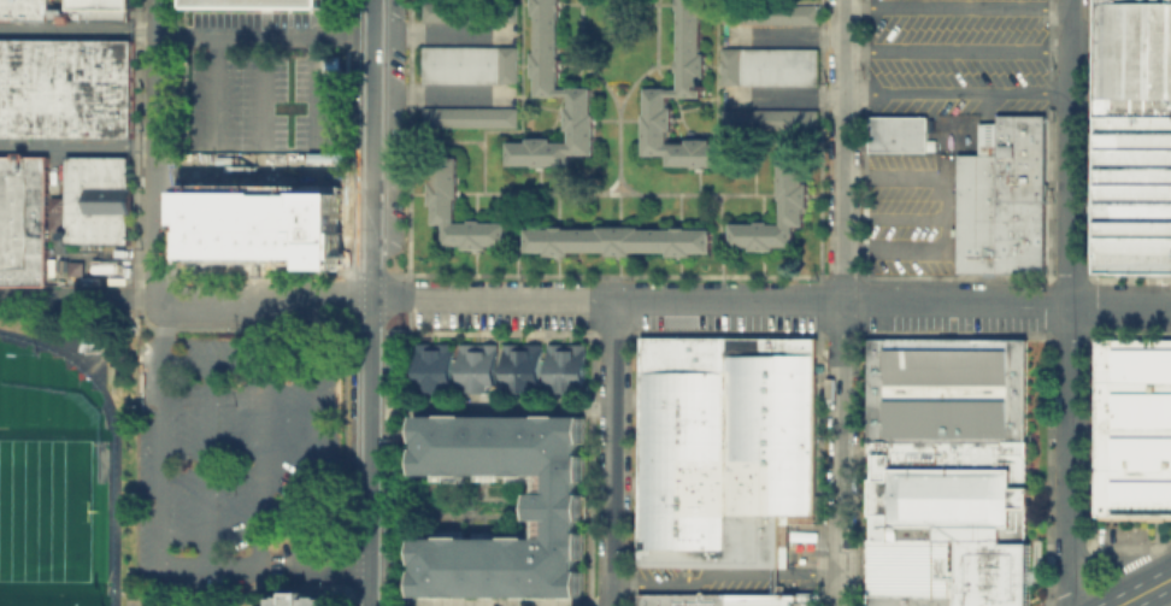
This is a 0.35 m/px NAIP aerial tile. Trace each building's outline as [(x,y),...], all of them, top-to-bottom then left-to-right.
[(131,20),(0,20),(0,0),(49,0),(49,5),(71,5),(71,0),(135,0),(135,12),(131,12),(131,20)] [(535,95),(536,0),(559,0),(558,87),(592,87),(592,153),(570,153),(570,164),(506,164),(507,141),(569,141),(569,95),(535,95)] [(678,87),(645,87),(643,153),(666,153),(666,165),(729,165),(729,142),(667,141),(667,96),(701,96),(702,0),(679,0),(678,87)] [(1095,271),(1095,0),(1170,0),(1170,271),(1095,271)] [(420,1),(517,1),(517,20),(420,20),(420,1)] [(720,4),(816,4),(816,23),(720,23),(720,4)] [(134,134),(0,134),(0,37),(134,37),(134,134)] [(420,45),(517,46),(517,83),(420,82),(420,45)] [(720,47),(817,47),(816,84),(720,84),(720,47)] [(420,106),(517,107),(516,127),(420,125),(420,106)] [(720,108),(816,108),(816,128),(719,128),(720,108)] [(872,120),(930,120),(930,155),(872,155),(872,120)] [(1001,120),(1047,120),(1047,275),(960,275),(960,159),(1001,159),(1001,120)] [(49,284),(0,284),(0,154),(49,154),(49,284)] [(66,154),(128,154),(128,243),(66,243),(66,154)] [(431,157),(455,157),(455,220),(506,220),(506,243),(442,243),(442,223),(431,223),(431,157)] [(781,158),(804,158),(804,225),(794,225),(794,245),(730,245),(730,222),(781,222),(781,158)] [(342,264),(342,186),(184,186),(184,216),(193,216),(193,251),(310,251),(310,264),(342,264)] [(524,228),(711,229),(711,252),(524,251),(524,228)] [(112,281),(102,281),(102,272),(112,272),(112,281)] [(130,282),(114,282),(114,273),(130,273),(130,282)] [(1024,335),(1024,605),(865,605),(865,335),(1024,335)] [(1094,337),(1170,337),(1170,516),(1094,516),(1094,337)] [(642,345),(817,345),(817,522),(784,522),(784,570),(784,575),(702,575),(642,575),(642,345)] [(424,348),(455,348),(455,395),(424,395),(424,348)] [(466,348),(495,348),(495,396),(466,396),(466,348)] [(507,348),(542,348),(542,396),(507,396),(507,348)] [(552,348),(584,348),(584,399),(552,399),(552,348)] [(422,424),(584,424),(584,599),(422,599),(422,547),(542,547),(542,483),(422,483),(422,424)] [(638,605),(815,605),(815,594),(638,592),(638,605)] [(335,598),(335,605),(276,605),(276,596),(335,598)]
